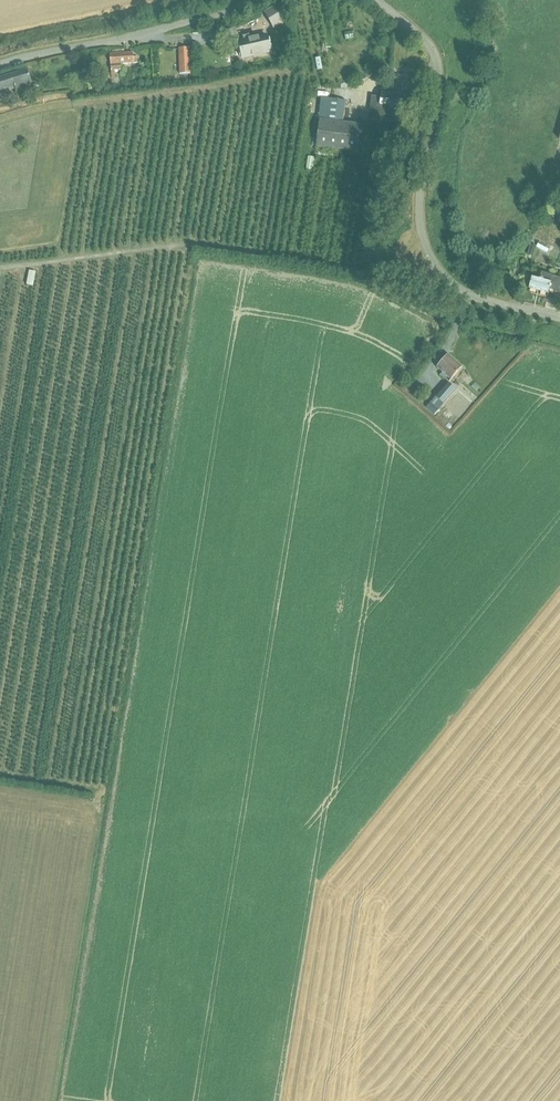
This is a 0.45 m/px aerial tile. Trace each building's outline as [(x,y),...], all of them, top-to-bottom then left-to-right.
[(288,20),(278,4),(265,13),(274,28),(288,20)] [(358,38),(358,30),(348,30),(348,38),(358,38)] [(269,53),(266,36),(239,42),(242,59),(269,53)] [(193,66),(189,67),(188,48),(178,48),(179,74),(194,74),(193,66)] [(110,74),(114,74),(113,71),(119,71),(119,65),(137,63),(136,57),(132,57),(132,52),(108,54),(110,74)] [(343,73),(350,72),(349,64),(342,65),(343,73)] [(0,77),(0,90),(6,88),(7,94),(15,92),(16,94),(33,89),(32,87),(27,69),(0,77)] [(402,96),(382,94),(381,106),(393,107),(393,115),(401,116),(402,96)] [(322,100),(316,147),(357,151),(360,125),(341,123),(344,102),(322,100)] [(306,170),(312,171),(314,158),(308,157),(306,170)] [(37,285),(38,270),(31,269),(29,285),(37,285)] [(531,276),(528,288),(547,293),(549,289),(559,292),(559,287),(559,278),(540,273),(539,278),(531,276)] [(448,354),(436,367),(442,372),(439,375),(444,379),(447,376),(451,380),(462,367),(448,354)] [(448,383),(426,407),(435,414),(456,390),(448,383)]
